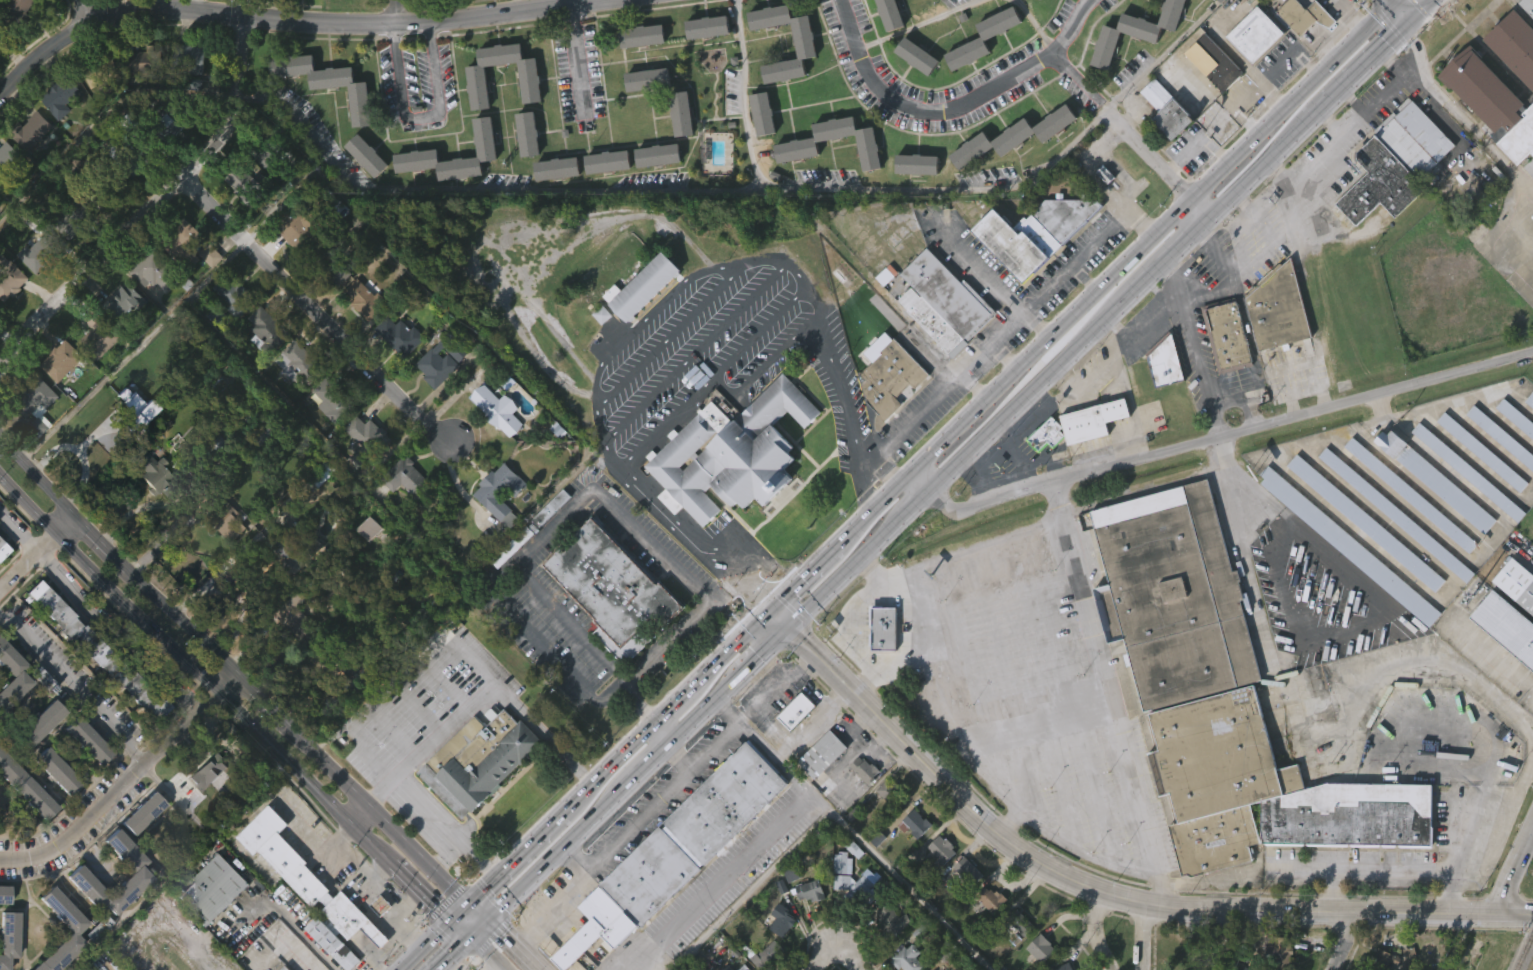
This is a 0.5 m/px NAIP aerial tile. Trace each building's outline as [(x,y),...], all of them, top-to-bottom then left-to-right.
[(21,29),(0,14),(0,12),(8,0),(36,0),(26,13),(30,16),(21,29)] [(894,1),(896,0),(904,26),(886,32),(880,15),(878,16),(873,0),(894,0),(894,1)] [(931,0),(911,0),(889,7),(895,25),(935,12),(931,0)] [(1001,17),(1024,2),(1022,0),(1011,0),(996,10),(1001,17)] [(1169,3),(1170,0),(1188,0),(1178,32),(1164,28),(1159,44),(1123,32),(1110,72),(1093,67),(1098,49),(1097,48),(1099,41),(1101,41),(1106,26),(1120,30),(1125,13),(1149,20),(1148,22),(1161,26),(1166,10),(1164,10),(1167,2),(1169,3)] [(1179,12),(1192,25),(1219,0),(1191,0),(1179,12)] [(1308,9),(1318,0),(1339,22),(1332,29),(1318,22),(1302,37),(1278,12),(1290,0),(1300,0),(1308,9)] [(1523,4),(1527,0),(1532,0),(1532,14),(1523,4)] [(790,5),(793,19),(810,16),(816,40),(815,40),(818,57),(805,60),(808,76),(767,85),(763,67),(800,59),(792,23),(752,32),(749,13),(773,7),(774,8),(790,5)] [(1004,32),(1000,34),(999,33),(985,40),(990,52),(974,60),(975,62),(968,65),(967,64),(952,71),(943,54),(981,36),(975,24),(1013,5),(1022,22),(1006,30),(1007,31),(1004,32)] [(1255,5),(1282,32),(1251,63),(1223,35),(1239,20),(1238,19),(1241,15),(1243,17),(1255,5)] [(1513,6),(1532,28),(1532,91),(1481,37),(1513,6)] [(728,16),(731,35),(688,41),(686,22),(704,20),(703,18),(711,17),(711,19),(728,16)] [(1155,61),(1117,50),(1113,66),(1098,61),(1087,101),(1105,106),(1115,70),(1153,80),(1157,64),(1172,69),(1184,28),(1165,23),(1155,61)] [(871,28),(880,69),(899,64),(889,24),(871,28)] [(664,25),(666,44),(622,49),(619,31),(638,29),(638,26),(645,26),(645,27),(664,25)] [(9,41),(0,49),(0,31),(9,41)] [(1228,88),(1223,94),(1221,92),(1218,95),(1216,92),(1218,90),(1204,76),(1217,63),(1195,41),(1204,32),(1242,72),(1227,87),(1228,88)] [(1271,49),(1295,74),(1313,56),(1323,67),(1331,59),(1311,37),(1301,46),(1288,33),(1271,49)] [(942,62),(930,77),(896,53),(907,37),(942,62)] [(794,96),(758,102),(761,121),(802,114),(799,96),(812,94),(805,52),(789,54),(787,42),(744,49),(747,67),(788,61),(794,96)] [(972,61),(980,78),(1018,60),(1010,43),(972,61)] [(1221,73),(1247,100),(1279,70),(1253,43),(1221,73)] [(161,44),(163,81),(145,82),(145,74),(126,75),(125,53),(146,52),(145,45),(161,44)] [(209,48),(204,90),(191,88),(192,77),(174,75),(178,44),(209,48)] [(521,44),(523,60),(537,58),(538,76),(540,76),(542,103),(523,105),(519,63),(485,67),(490,110),(472,112),(470,93),(468,93),(467,86),(469,85),(467,68),(479,66),(477,49),(495,47),(495,46),(521,44)] [(1520,114),(1532,101),(1532,159),(1527,153),(1516,164),(1495,143),(1507,131),(1501,125),(1495,131),(1449,86),(1448,88),(1436,75),(1467,44),(1480,57),(1479,58),(1524,103),(1516,111),(1520,114)] [(1532,128),(1532,71),(1509,46),(1478,76),(1530,131),(1532,128)] [(122,79),(91,92),(81,68),(102,59),(100,56),(111,52),(122,79)] [(318,53),(319,70),(331,69),(331,67),(358,66),(359,82),(372,80),(377,125),(358,127),(353,85),(316,89),(314,73),(275,77),(273,58),(318,53)] [(682,58),(684,76),(726,72),(724,53),(682,58)] [(618,86),(661,81),(659,62),(616,67),(618,86)] [(649,91),(628,93),(625,74),(669,68),(672,87),(649,91)] [(1213,101),(1202,113),(1217,129),(1238,110),(1201,70),(1192,79),(1213,101)] [(70,76),(83,92),(69,103),(72,107),(58,117),(43,98),(51,92),(50,90),(62,80),(63,82),(70,76)] [(1171,136),(1167,139),(1147,117),(1156,109),(1139,90),(1153,77),(1190,119),(1171,136)] [(1522,142),(1464,82),(1434,111),(1481,161),(1477,164),(1513,202),(1526,190),(1532,198),(1532,131),(1522,142)] [(171,101),(202,102),(203,84),(172,83),(171,101)] [(122,90),(123,111),(152,110),(152,85),(144,85),(144,90),(122,90)] [(689,92),(694,137),(676,139),(674,120),(672,120),(669,94),(689,92)] [(776,133),(758,137),(751,96),(769,92),(776,133)] [(345,124),(349,165),(368,163),(363,119),(351,120),(349,104),(311,108),(310,93),(266,97),(267,116),(306,112),(307,128),(345,124)] [(1458,146),(1422,180),(1376,131),(1412,97),(1458,146)] [(179,98),(193,113),(185,120),(188,123),(166,143),(151,127),(159,119),(157,117),(169,106),(174,111),(177,108),(172,104),(179,98)] [(1066,102),(1077,119),(1041,143),(1035,133),(1000,157),(994,147),(958,171),(947,155),(962,145),(961,144),(983,130),(989,140),(1003,131),(1002,130),(1024,116),(1031,127),(1045,117),(1044,116),(1066,102)] [(623,128),(666,124),(665,106),(621,110),(623,128)] [(37,110),(53,128),(26,153),(8,133),(19,123),(22,126),(37,110)] [(36,137),(55,156),(83,130),(64,111),(36,137)] [(541,157),(521,160),(515,115),(535,112),(541,157)] [(1190,156),(1150,115),(1136,129),(1155,149),(1147,156),(1169,178),(1190,156)] [(491,117),(497,161),(481,163),(483,176),(439,182),(437,169),(395,174),(393,156),(412,153),(411,152),(437,150),(438,163),(453,161),(453,160),(478,158),(476,145),(475,145),(474,138),(475,138),(473,120),(491,117)] [(856,117),(859,131),(875,128),(881,152),(879,152),(883,169),(864,173),(857,135),(818,143),(821,156),(779,165),(775,146),(800,140),(800,142),(816,139),(813,125),(838,119),(838,121),(856,117)] [(305,157),(293,169),(280,157),(269,169),(251,152),(275,127),(305,157)] [(670,174),(689,172),(685,129),(666,131),(670,174)] [(747,131),(752,173),(770,171),(765,129),(747,131)] [(362,134),(381,152),(380,153),(392,167),(379,179),(348,147),(362,134)] [(146,136),(160,152),(133,178),(105,149),(112,143),(120,151),(127,145),(132,150),(146,136)] [(1428,191),(1398,220),(1383,204),(1359,227),(1338,205),(1371,173),(1360,161),(1361,152),(1378,137),(1428,191)] [(24,159),(0,181),(0,147),(7,141),(24,159)] [(1073,157),(1063,141),(1027,164),(1021,155),(985,178),(980,169),(944,191),(954,207),(991,184),(996,193),(1032,171),(1038,179),(1073,157)] [(679,145),(682,164),(638,169),(635,150),(661,146),(661,147),(679,145)] [(20,164),(15,160),(5,171),(26,190),(50,163),(34,148),(20,164)] [(513,150),(515,194),(534,193),(532,149),(513,150)] [(168,177),(182,162),(170,150),(155,166),(168,177)] [(629,151),(631,171),(587,176),(585,157),(603,155),(603,153),(629,151)] [(858,208),(877,206),(870,164),(852,167),(850,153),(808,160),(811,179),(852,172),(858,208)] [(493,197),(488,154),(469,156),(473,194),(435,199),(434,186),(390,192),(392,211),(433,206),(435,218),(479,213),(478,199),(493,197)] [(923,155),(923,157),(939,158),(939,175),(897,174),(897,155),(916,156),(916,154),(923,155)] [(578,159),(580,177),(536,182),(534,163),(552,161),(552,160),(578,159)] [(127,182),(109,198),(107,196),(95,208),(84,196),(91,188),(84,181),(107,160),(127,182)] [(241,165),(254,177),(259,172),(270,182),(262,190),(270,197),(256,211),(224,181),(241,165)] [(372,216),(385,203),(355,171),(341,184),(372,216)] [(19,196),(1,179),(0,180),(0,215),(19,196)] [(98,215),(69,240),(49,217),(55,211),(60,217),(83,197),(98,215)] [(329,229),(302,256),(273,225),(300,199),(329,229)] [(1105,206),(1064,247),(1063,246),(1026,285),(974,233),(996,210),(1015,229),(1025,218),(1027,220),(1046,201),(1099,200),(1105,206)] [(1102,220),(1109,213),(1100,202),(1092,209),(1102,220)] [(220,216),(236,232),(249,220),(234,203),(220,216)] [(193,270),(190,273),(162,243),(189,219),(205,236),(193,248),(204,260),(193,270)] [(64,248),(36,275),(16,256),(27,245),(30,249),(47,231),(64,248)] [(352,274),(334,293),(305,264),(338,231),(351,244),(336,258),(352,274)] [(1020,320),(1077,263),(1079,263),(1098,244),(1098,243),(1091,236),(1041,236),(1022,255),(1018,255),(1009,264),(990,245),(967,267),(1020,320)] [(293,246),(273,270),(297,290),(317,267),(293,246)] [(180,275),(165,290),(156,281),(152,284),(151,282),(145,288),(129,270),(154,247),(180,275)] [(687,269),(627,324),(603,297),(616,285),(623,292),(668,249),(687,269)] [(913,287),(902,276),(929,250),(950,272),(964,285),(967,282),(996,311),(966,341),(913,287)] [(1303,340),(1304,346),(1285,351),(1283,345),(1262,350),(1248,297),(1294,256),(1315,337),(1303,340)] [(1,307),(0,306),(0,272),(10,260),(30,278),(22,287),(24,288),(16,297),(13,293),(1,307)] [(209,306),(217,297),(197,277),(199,274),(185,260),(165,281),(189,303),(197,295),(209,306)] [(56,286),(42,271),(27,285),(24,282),(13,292),(30,310),(56,286)] [(227,274),(236,283),(239,280),(258,299),(237,319),(226,308),(230,304),(213,287),(227,274)] [(361,278),(365,283),(371,278),(390,303),(370,321),(344,292),(361,278)] [(130,283),(147,300),(137,310),(135,309),(119,324),(101,305),(122,284),(125,288),(130,283)] [(125,310),(147,331),(170,309),(148,287),(125,310)] [(966,341),(970,345),(955,359),(898,302),(913,287),(966,341)] [(622,359),(677,307),(659,289),(617,328),(611,321),(598,333),(622,359)] [(1255,364),(1219,374),(1201,306),(1237,297),(1255,364)] [(333,324),(346,313),(334,299),(321,310),(333,324)] [(264,306),(265,307),(266,306),(269,309),(268,310),(293,334),(272,357),(253,339),(262,330),(250,319),(263,305),(264,306)] [(1306,375),(1290,305),(1237,317),(1253,387),(1306,375)] [(121,336),(97,359),(78,341),(91,328),(82,319),(93,308),(121,336)] [(233,356),(252,339),(227,310),(209,325),(226,344),(224,346),(233,356)] [(338,328),(364,358),(381,343),(361,320),(364,317),(358,310),(338,328)] [(388,317),(396,325),(401,320),(411,330),(414,327),(425,338),(403,359),(374,331),(388,317)] [(99,345),(119,363),(143,338),(123,319),(99,345)] [(1187,379),(1158,388),(1147,357),(1150,356),(1148,352),(1172,328),(1187,379)] [(445,384),(438,391),(426,378),(429,375),(418,364),(453,331),(473,352),(461,364),(463,366),(445,384)] [(1196,343),(1213,409),(1247,400),(1231,334),(1196,343)] [(895,337),(930,373),(915,388),(911,384),(897,397),(903,403),(885,421),(866,402),(868,400),(865,397),(867,395),(865,393),(863,385),(868,380),(859,369),(866,363),(868,366),(881,353),(880,352),(895,337)] [(65,339),(84,357),(58,383),(40,365),(50,355),(48,352),(55,345),(57,347),(65,339)] [(328,368),(306,391),(297,382),(306,372),(286,353),(299,340),(328,368)] [(588,351),(597,362),(608,353),(599,342),(588,351)] [(800,379),(795,383),(822,411),(805,428),(789,410),(774,424),(795,446),(790,450),(797,457),(785,468),(793,477),(787,483),(792,489),(776,504),(771,499),(765,504),(757,496),(746,507),(739,500),(733,506),(713,484),(705,491),(722,510),(704,527),(684,506),(676,514),(659,496),(666,488),(645,466),(651,461),(646,456),(653,449),(657,453),(672,439),(668,435),(675,428),(679,433),(700,413),(698,411),(701,408),(703,410),(714,399),(733,420),(784,372),(791,380),(809,364),(812,368),(800,379)] [(47,410),(43,415),(52,424),(38,438),(27,426),(36,417),(32,412),(26,418),(13,404),(22,395),(19,392),(37,374),(59,396),(46,408),(47,410)] [(1180,417),(1169,374),(1139,382),(1151,425),(1180,417)] [(54,421),(80,394),(61,376),(36,403),(54,421)] [(360,405),(338,427),(327,416),(334,409),(316,391),(332,376),(360,405)] [(927,414),(891,376),(855,410),(862,418),(854,426),(876,450),(865,461),(871,467),(927,414)] [(317,403),(292,377),(276,392),(301,419),(317,403)] [(432,426),(456,404),(444,391),(439,395),(435,391),(441,385),(454,399),(463,391),(451,378),(444,384),(437,377),(410,402),(432,426)] [(497,392),(503,399),(507,394),(517,400),(521,409),(516,413),(525,424),(510,438),(474,397),(489,383),(497,392)] [(1506,397),(1532,420),(1532,437),(1498,407),(1506,397)] [(1110,434),(1069,445),(1061,416),(1126,398),(1132,416),(1108,423),(1110,434)] [(1476,404),(1532,452),(1532,469),(1468,414),(1476,404)] [(1530,482),(1522,492),(1439,421),(1447,411),(1530,482)] [(55,434),(36,415),(12,441),(30,459),(25,464),(37,475),(49,463),(38,452),(55,434)] [(359,416),(366,423),(371,418),(380,429),(382,426),(388,432),(386,434),(392,440),(372,460),(360,447),(362,445),(345,427),(358,415),(359,416)] [(1066,434),(1051,449),(1047,445),(1037,453),(1031,447),(1030,448),(1025,440),(1050,415),(1066,434)] [(306,435),(332,463),(351,446),(325,418),(306,435)] [(466,434),(506,476),(519,463),(508,451),(515,445),(501,431),(496,436),(481,420),(466,434)] [(1528,513),(1520,522),(1413,431),(1421,422),(1528,513)] [(138,442),(120,423),(110,433),(127,450),(120,458),(127,466),(129,464),(134,470),(139,465),(135,462),(153,445),(144,436),(138,442)] [(1532,450),(1532,426),(1531,424),(1519,439),(1532,450)] [(1395,428),(1499,519),(1486,533),(1378,440),(1387,429),(1391,433),(1395,428)] [(237,450),(217,472),(199,455),(219,434),(237,450)] [(1498,435),(1490,445),(1532,480),(1532,464),(1498,435)] [(1479,543),(1471,553),(1347,446),(1355,436),(1479,543)] [(1532,512),(1532,496),(1469,442),(1460,452),(1532,512)] [(1477,573),(1469,583),(1320,456),(1328,446),(1477,573)] [(158,460),(162,456),(178,477),(175,479),(182,487),(168,500),(161,491),(154,497),(148,490),(152,487),(141,475),(145,471),(134,459),(147,448),(158,460)] [(1523,519),(1439,449),(1431,459),(1515,529),(1523,519)] [(1447,580),(1437,591),(1289,465),(1298,453),(1447,580)] [(364,490),(384,472),(368,455),(361,462),(354,454),(341,465),(364,490)] [(432,481),(429,500),(411,497),(411,490),(405,484),(396,492),(385,479),(412,455),(419,463),(416,465),(432,481)] [(337,469),(319,487),(308,477),(327,459),(337,469)] [(509,462),(530,485),(518,496),(510,488),(501,497),(515,511),(504,522),(476,493),(484,486),(482,483),(496,470),(498,472),(509,462)] [(1432,626),(1431,627),(1262,482),(1266,477),(1262,474),(1270,464),(1443,612),(1432,626)] [(1466,589),(1473,579),(1347,475),(1339,484),(1466,589)] [(1210,478),(1264,680),(1255,682),(1255,685),(1257,685),(1281,769),(1301,764),(1309,790),(1330,783),(1435,785),(1435,847),(1265,844),(1265,802),(1253,805),(1263,844),(1252,846),(1255,861),(1193,878),(1189,875),(1184,876),(1171,826),(1181,823),(1174,794),(1162,797),(1149,754),(1161,751),(1151,711),(1146,712),(1126,639),(1111,643),(1096,588),(1111,584),(1091,511),(1210,478)] [(1462,618),(1470,609),(1321,485),(1313,495),(1462,618)] [(390,529),(398,522),(411,536),(427,520),(402,493),(378,517),(390,529)] [(155,528),(162,536),(177,522),(153,496),(147,501),(140,494),(132,501),(139,510),(134,514),(150,532),(155,528)] [(221,494),(237,510),(233,514),(247,527),(234,540),(231,537),(228,539),(199,510),(209,500),(212,503),(221,494)] [(331,503),(322,498),(310,521),(319,525),(331,503)] [(496,558),(508,546),(497,535),(507,525),(513,532),(524,522),(500,498),(468,530),(496,558)] [(1252,519),(1425,663),(1437,648),(1264,505),(1252,519)] [(388,527),(373,541),(361,528),(375,514),(388,527)] [(599,519),(665,586),(668,584),(694,610),(673,631),(660,618),(647,631),(657,640),(628,668),(595,635),(604,626),(599,621),(601,619),(550,567),(599,519)] [(281,529),(299,549),(313,535),(324,546),(292,575),(283,566),(288,561),(279,551),(277,553),(267,541),(281,529)] [(227,551),(213,565),(227,580),(243,565),(233,555),(242,546),(229,532),(219,542),(227,551)] [(380,565),(369,553),(354,566),(365,578),(380,565)] [(681,644),(656,617),(652,620),(592,554),(559,585),(558,584),(541,600),(598,662),(590,670),(619,702),(651,673),(642,663),(652,655),(659,663),(681,644)] [(1517,556),(1532,570),(1532,614),(1495,580),(1517,556)] [(303,602),(276,570),(264,580),(291,612),(303,602)] [(71,617),(79,625),(80,624),(109,653),(110,652),(128,672),(130,671),(158,700),(160,698),(168,706),(155,719),(148,712),(145,714),(117,686),(116,688),(105,676),(106,675),(66,637),(65,639),(55,629),(57,627),(22,592),(35,579),(72,616),(71,617)] [(1497,589),(1532,618),(1532,666),(1474,617),(1497,589)] [(317,640),(306,651),(274,615),(302,590),(309,598),(299,606),(322,632),(315,638),(317,640)] [(894,605),(894,607),(898,607),(897,650),(872,650),(873,628),(870,628),(871,605),(894,605)] [(20,630),(150,759),(164,745),(34,616),(20,630)] [(1532,711),(1532,664),(1487,627),(1464,655),(1532,711)] [(2,713),(0,711),(0,685),(13,673),(0,660),(0,634),(29,663),(23,669),(34,680),(2,713)] [(868,687),(893,687),(892,644),(867,644),(868,687)] [(58,684),(51,691),(50,690),(48,691),(29,672),(37,664),(58,684)] [(27,719),(15,706),(21,700),(0,680),(0,706),(7,713),(0,720),(0,747),(27,719)] [(818,706),(792,731),(779,718),(805,692),(818,706)] [(68,710),(32,746),(19,733),(55,697),(68,710)] [(504,709),(518,723),(522,719),(546,745),(530,760),(527,756),(499,783),(501,786),(472,814),(470,812),(462,820),(417,772),(475,716),(486,727),(504,709)] [(116,750),(102,764),(64,727),(78,713),(116,750)] [(849,748),(816,779),(799,760),(831,730),(849,748)] [(1313,735),(1300,738),(1303,750),(1316,746),(1313,735)] [(61,749),(49,736),(11,770),(23,784),(61,749)] [(602,936),(567,969),(561,969),(551,960),(592,921),(577,905),(748,741),(789,784),(737,834),(640,928),(638,926),(614,949),(602,936)] [(47,819),(0,772),(0,744),(61,806),(47,819)] [(83,780),(70,793),(34,757),(47,744),(83,780)] [(412,808),(458,856),(539,779),(517,756),(513,759),(500,746),(481,763),(471,752),(412,808)] [(59,765),(95,802),(108,789),(72,752),(59,765)] [(859,756),(864,761),(866,760),(871,765),(873,764),(880,771),(874,777),(877,780),(871,786),(850,766),(859,756)] [(844,785),(826,766),(793,797),(810,816),(844,785)] [(0,789),(0,817),(7,824),(21,811),(0,789)] [(147,827),(138,836),(124,822),(156,789),(170,804),(147,827)] [(198,828),(223,804),(209,789),(183,814),(198,828)] [(279,834),(307,863),(305,865),(331,891),(313,909),(257,852),(254,855),(236,837),(269,805),(288,825),(279,834)] [(914,808),(931,824),(916,838),(907,828),(903,832),(895,824),(913,807),(914,808)] [(53,844),(22,811),(8,824),(39,857),(53,844)] [(872,827),(883,837),(893,827),(882,816),(872,827)] [(154,877),(116,914),(105,903),(99,909),(67,876),(80,862),(110,893),(134,870),(104,840),(118,827),(149,859),(143,865),(154,877)] [(115,858),(128,872),(161,841),(148,827),(115,858)] [(940,835),(943,838),(945,836),(952,843),(950,844),(952,846),(950,848),(954,852),(940,868),(934,863),(933,865),(924,857),(930,851),(925,847),(937,833),(940,835)] [(232,903),(207,928),(176,896),(218,853),(250,885),(232,903)] [(966,856),(985,876),(975,887),(960,873),(957,877),(953,873),(956,870),(954,868),(966,856)] [(921,885),(938,902),(953,888),(936,871),(921,885)] [(862,874),(866,878),(867,877),(869,879),(873,883),(870,886),(877,893),(863,909),(848,895),(851,893),(847,889),(862,874)] [(823,877),(829,896),(816,900),(815,898),(810,900),(810,897),(804,899),(800,884),(803,883),(802,880),(810,878),(811,881),(823,877)] [(12,903),(0,903),(0,883),(12,883),(12,903)] [(88,942),(59,969),(31,969),(71,932),(39,898),(53,884),(90,922),(79,933),(88,942)] [(986,886),(991,891),(992,889),(996,893),(998,890),(1001,893),(1002,892),(1008,898),(1006,899),(1008,901),(994,914),(976,896),(986,886)] [(174,930),(205,961),(246,920),(215,889),(174,930)] [(846,889),(830,889),(829,910),(846,910),(846,889)] [(342,891),(389,940),(380,949),(360,928),(348,939),(321,911),(342,891)] [(948,904),(967,923),(978,912),(960,893),(948,904)] [(798,923),(790,935),(775,925),(780,917),(775,913),(782,902),(800,914),(798,917),(801,919),(798,923)] [(891,903),(899,918),(907,913),(914,925),(887,940),(880,927),(883,926),(879,918),(881,917),(878,911),(891,903)] [(829,926),(843,926),(843,935),(862,935),(872,935),(873,908),(855,908),(855,911),(829,911),(829,926)] [(1036,925),(1025,936),(1008,919),(1020,908),(1036,925)] [(12,956),(12,969),(0,969),(0,953),(2,953),(2,910),(21,910),(20,957),(12,956)] [(115,921),(94,942),(85,933),(107,913),(115,921)] [(820,936),(816,916),(791,921),(794,936),(806,934),(807,939),(820,936)] [(362,962),(354,969),(344,969),(306,930),(318,918),(362,962)] [(988,923),(974,936),(988,951),(1002,938),(988,923)] [(1057,951),(1044,965),(1027,948),(1042,933),(1053,944),(1052,946),(1057,951)] [(1293,960),(1292,969),(1275,969),(1276,953),(1269,952),(1270,940),(1275,940),(1275,935),(1290,935),(1290,946),(1292,946),(1290,960),(1293,960)] [(771,954),(765,965),(773,969),(782,969),(793,953),(773,940),(766,951),(771,954)] [(881,969),(890,969),(908,962),(902,950),(893,954),(887,940),(871,947),(881,969)] [(923,966),(919,969),(903,969),(900,966),(896,969),(889,961),(892,958),(889,955),(902,944),(905,948),(911,942),(919,952),(914,956),(923,966)] [(1392,962),(1389,969),(1370,969),(1379,947),(1401,957),(1398,965),(1392,962)] [(338,967),(323,952),(319,956),(315,952),(302,964),(307,969),(335,969),(338,967)]
